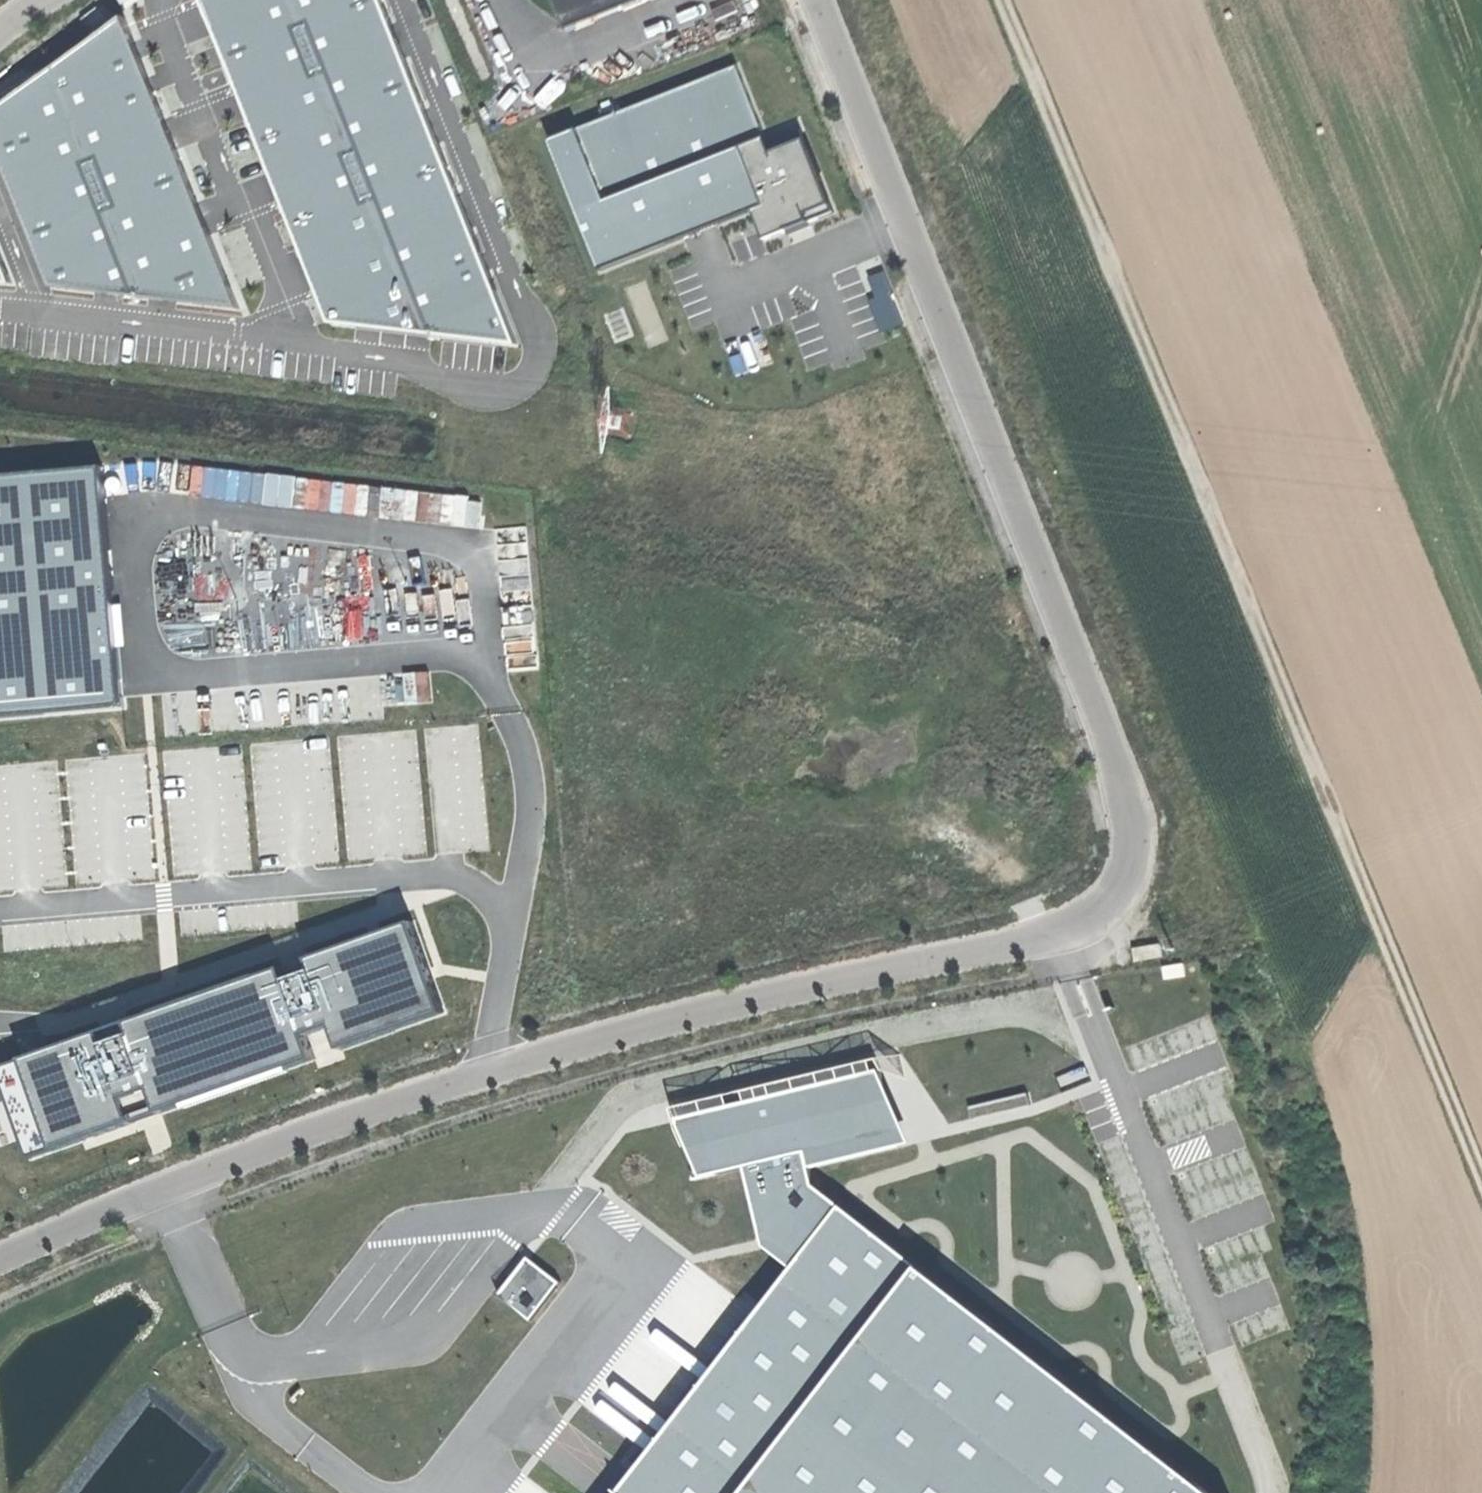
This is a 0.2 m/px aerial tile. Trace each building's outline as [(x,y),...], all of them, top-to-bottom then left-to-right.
[(220,4),(226,21),(254,92),(259,107),(286,177),(292,193),(320,264),(326,280),(343,325),(534,349),(501,262),(484,220),(478,203),(452,134),(445,116),(419,48),(411,29),(400,0),(218,0),(220,4)] [(574,30),(650,0),(561,0),(574,30)] [(137,13),(0,108),(0,132),(3,141),(20,184),(26,200),(53,270),(61,290),(118,297),(165,303),(252,314),(218,226),(212,209),(186,141),(179,124),(162,80),(149,44),(137,13)] [(742,68),(553,143),(604,270),(757,209),(769,239),(837,212),(809,141),(776,155),(742,68)] [(20,285),(2,238),(0,233),(0,282),(20,285)] [(371,939),(317,955),(321,971),(301,976),(316,1029),(341,1022),(347,1042),(397,1028),(371,939)] [(158,1079),(167,1107),(314,1060),(304,1031),(308,1030),(288,968),(137,1017),(143,1034),(112,1044),(118,1065),(129,1061),(137,1086),(158,1079)] [(17,1152),(68,1149),(63,1044),(11,1046),(17,1152)] [(920,1147),(889,1073),(688,1122),(715,1174),(755,1167),(771,1242),(804,1266),(848,1209),(821,1188),(818,1171),(920,1147)] [(804,1266),(631,1492),(1210,1492),(848,1209),(804,1266)] [(542,1317),(570,1278),(537,1254),(509,1293),(542,1317)] [(682,1274),(635,1341),(648,1351),(659,1335),(717,1375),(758,1315),(707,1279),(701,1288),(682,1274)]
